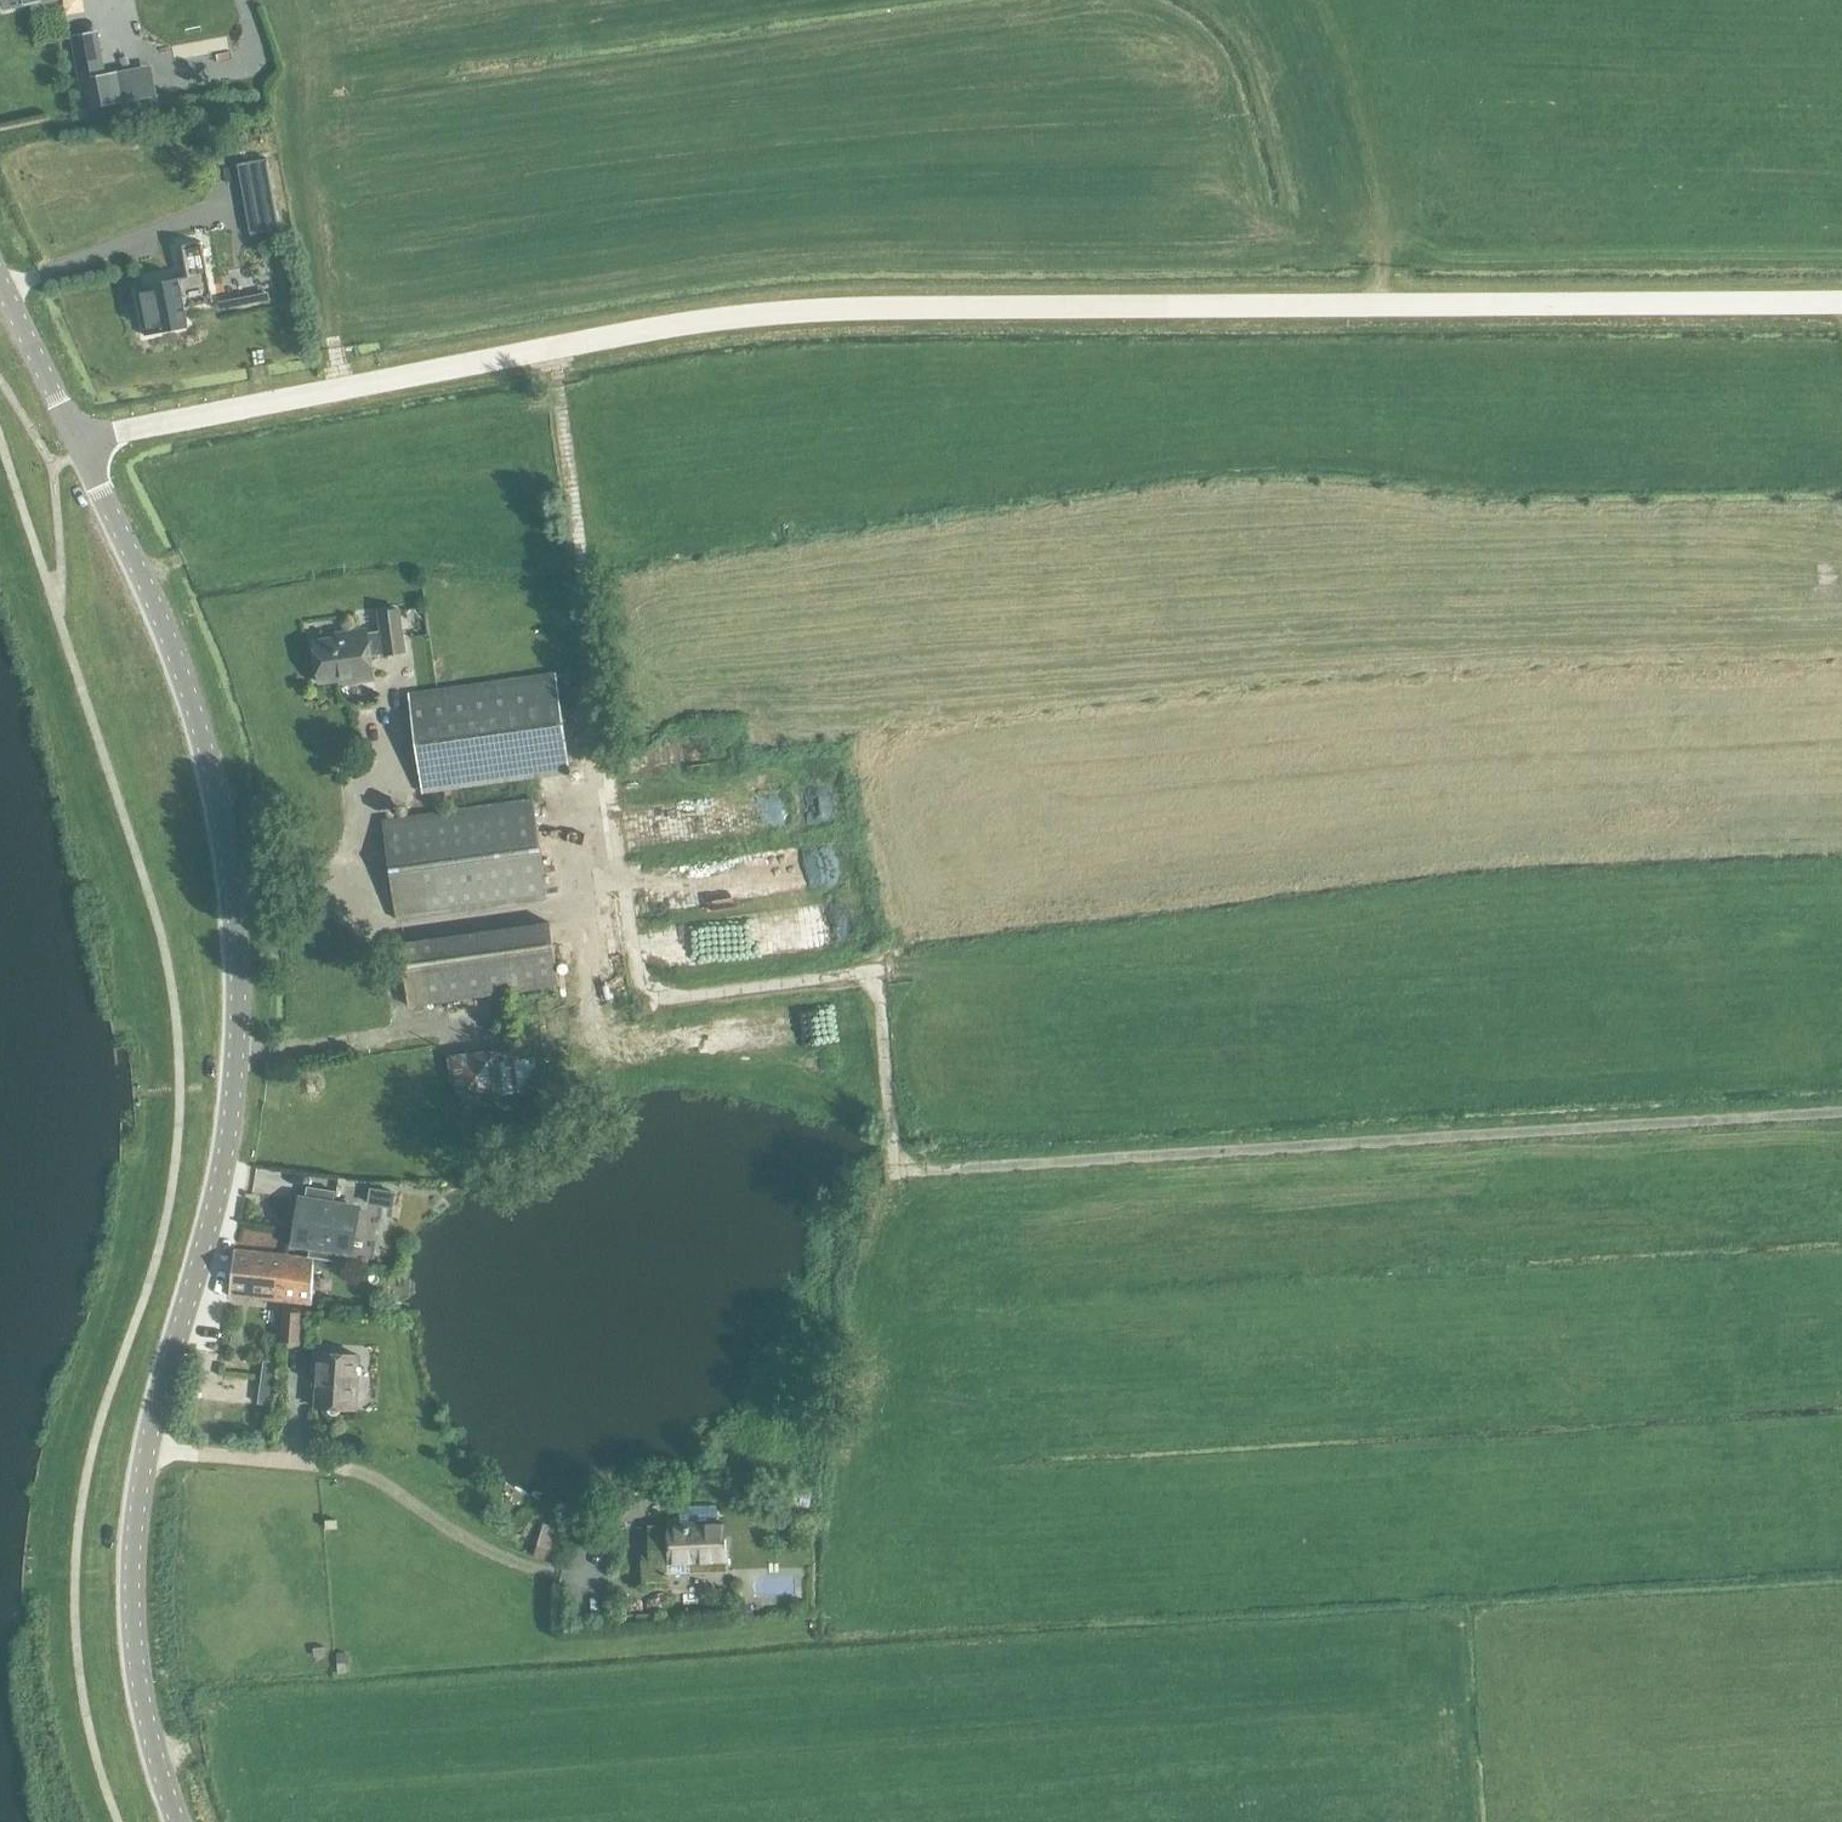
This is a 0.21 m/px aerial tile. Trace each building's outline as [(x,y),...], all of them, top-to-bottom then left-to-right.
[(6,8),(34,2),(35,9),(58,4),(57,0),(4,0),(6,8)] [(105,75),(99,41),(75,46),(86,107),(122,100),(117,72),(105,75)] [(267,158),(238,163),(242,190),(243,190),(273,184),(267,158)] [(146,335),(189,326),(185,307),(213,301),(202,241),(182,245),(188,277),(178,279),(140,286),(145,313),(142,314),(146,335)] [(382,629),(367,631),(367,628),(346,631),(347,636),(313,640),(314,643),(309,649),(311,658),(317,663),(320,682),(353,678),(353,682),(374,679),(371,656),(405,651),(399,608),(380,611),(382,629)] [(423,790),(540,773),(569,769),(556,675),(409,696),(423,790)] [(382,821),(397,920),(548,899),(533,800),(382,821)] [(410,1007),(486,995),(540,987),(563,983),(553,920),(540,922),(477,933),(401,945),(410,1007)] [(533,1047),(498,1051),(503,1094),(538,1090),(533,1047)] [(498,1051),(453,1056),(458,1099),(503,1094),(498,1051)] [(394,1208),(397,1192),(371,1188),(368,1204),(394,1208)] [(301,1201),(294,1244),(314,1247),(312,1257),(308,1257),(308,1258),(314,1259),(349,1265),(358,1210),(301,1201)] [(308,1258),(289,1256),(234,1250),(229,1296),(312,1304),(314,1260),(314,1259),(308,1258)] [(280,1342),(299,1343),(301,1312),(282,1311),(280,1342)] [(315,1353),(314,1375),(316,1375),(315,1408),(356,1410),(358,1376),(355,1376),(357,1355),(315,1353)] [(278,1362),(265,1360),(259,1403),(272,1405),(278,1362)] [(813,1491),(794,1487),(790,1503),(809,1508),(813,1491)] [(725,1522),(717,1523),(716,1505),(682,1505),(682,1524),(648,1525),(650,1556),(642,1556),(643,1581),(669,1580),(673,1573),(673,1564),(726,1563),(725,1522)] [(339,1520),(326,1520),(325,1530),(339,1530),(339,1520)] [(561,1529),(544,1523),(534,1556),(551,1561),(561,1529)] [(739,1609),(739,1618),(754,1618),(753,1609),(739,1609)] [(655,1623),(655,1614),(636,1614),(637,1624),(655,1623)]
